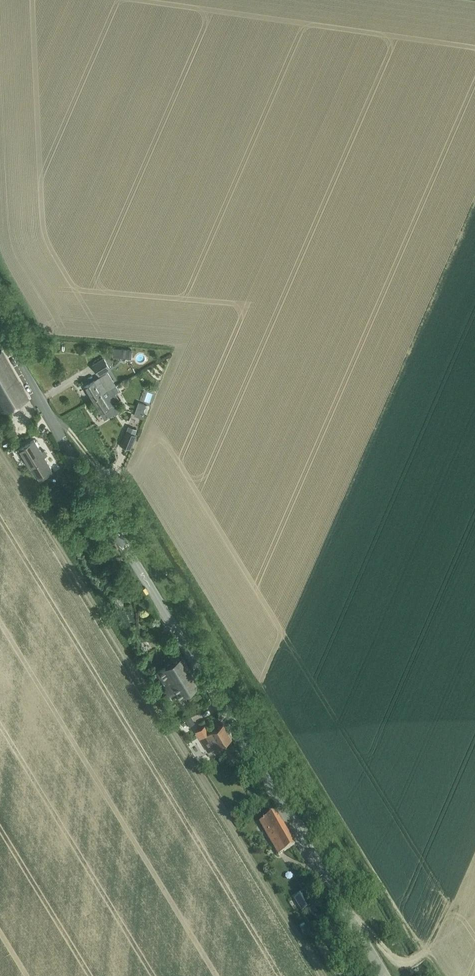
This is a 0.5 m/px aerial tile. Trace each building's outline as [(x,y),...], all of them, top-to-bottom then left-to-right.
[(113,357),(120,357),(121,348),(113,348),(113,357)] [(0,414),(29,397),(3,350),(2,351),(0,352),(0,413),(0,414)] [(103,358),(93,365),(99,375),(110,369),(103,358)] [(84,387),(85,387),(92,400),(116,385),(108,372),(103,375),(84,387)] [(92,400),(100,413),(104,420),(115,414),(115,415),(119,413),(118,411),(120,410),(116,403),(119,401),(115,394),(119,391),(116,385),(92,400)] [(136,411),(143,413),(146,405),(142,403),(138,402),(136,411)] [(127,431),(121,445),(130,448),(136,435),(135,434),(137,429),(129,426),(127,431)] [(21,449),(17,452),(19,456),(23,453),(37,477),(51,469),(52,469),(45,457),(48,455),(45,450),(42,452),(35,439),(20,448),(21,449)] [(50,507),(63,498),(59,492),(46,500),(50,507)] [(120,492),(114,496),(119,504),(124,501),(125,500),(120,492)] [(102,572),(97,575),(100,581),(106,577),(102,572)] [(168,695),(170,694),(171,697),(180,691),(182,695),(199,685),(179,649),(169,655),(173,662),(157,671),(167,689),(165,690),(168,695)] [(191,717),(185,720),(190,727),(195,723),(191,717)] [(205,726),(196,731),(200,738),(206,748),(209,746),(212,750),(216,748),(217,750),(219,750),(221,749),(222,747),(221,745),(229,740),(232,738),(224,724),(211,731),(209,733),(205,726)] [(260,823),(279,856),(295,846),(276,813),(260,823)] [(292,892),(296,898),(303,893),(300,887),(292,892)] [(304,893),(294,899),(302,912),(312,906),(304,893)] [(319,919),(312,923),(314,928),(322,923),(319,919)]
